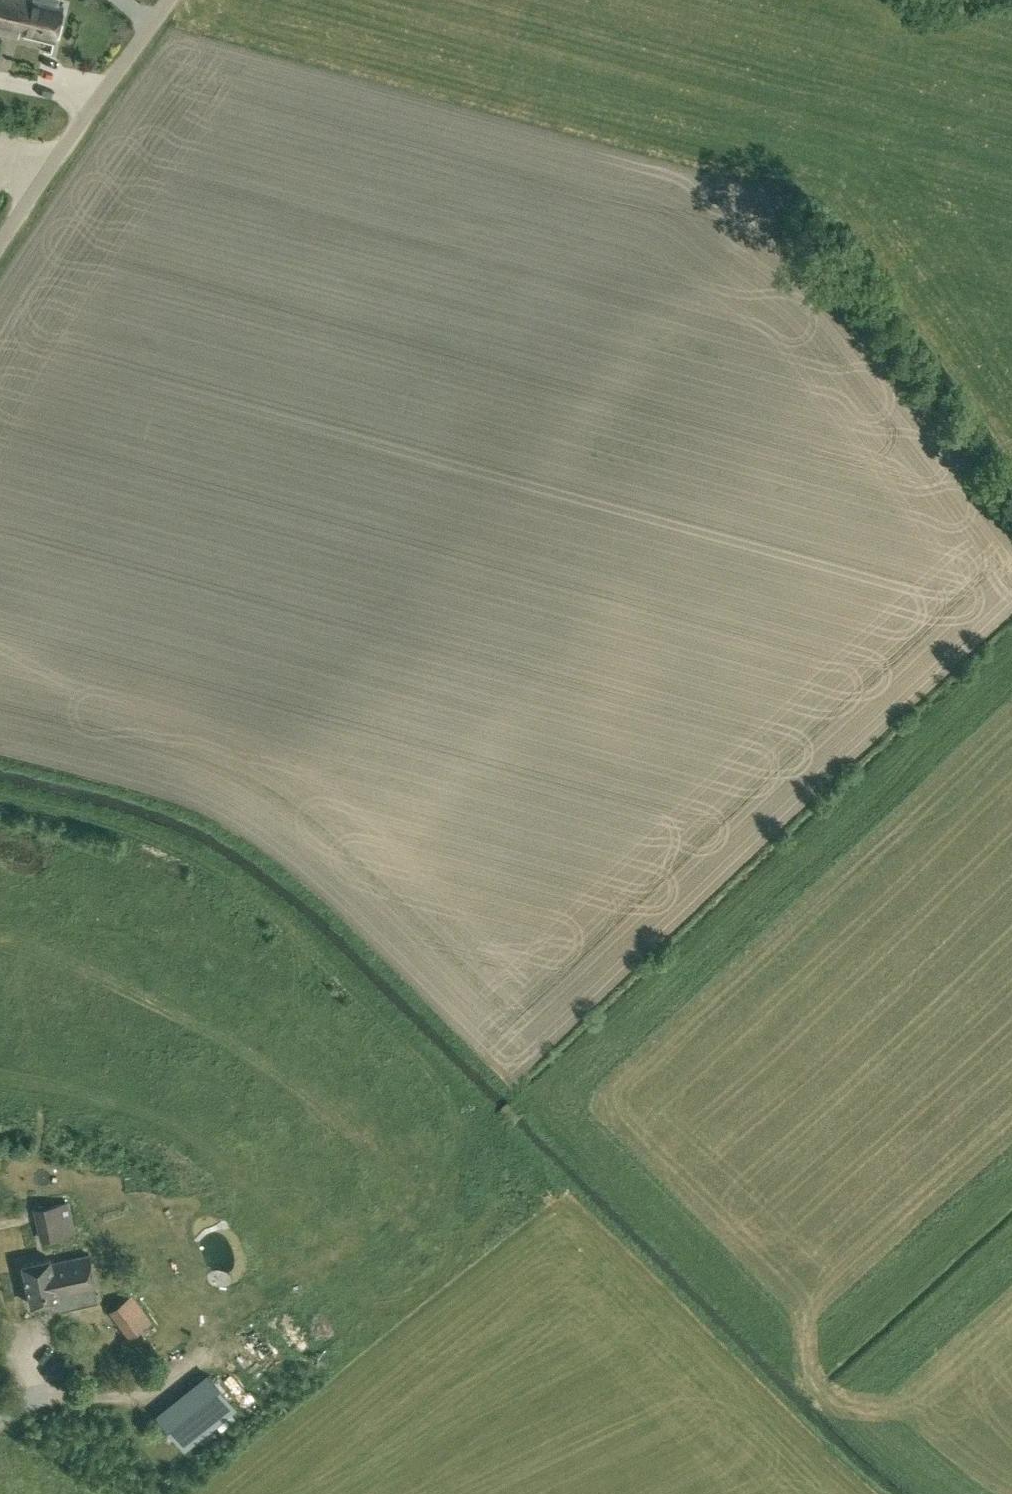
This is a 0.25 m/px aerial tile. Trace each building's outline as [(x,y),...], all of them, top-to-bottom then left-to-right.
[(55,40),(62,5),(41,0),(0,0),(0,32),(18,36),(19,32),(55,40)] [(33,1207),(38,1240),(74,1233),(68,1200),(33,1207)] [(89,1254),(51,1262),(58,1293),(96,1284),(89,1254)] [(22,1263),(32,1305),(59,1299),(58,1293),(51,1262),(50,1257),(22,1263)] [(109,1311),(129,1337),(151,1322),(131,1295),(109,1311)] [(156,1415),(185,1451),(237,1408),(207,1372),(156,1415)]
